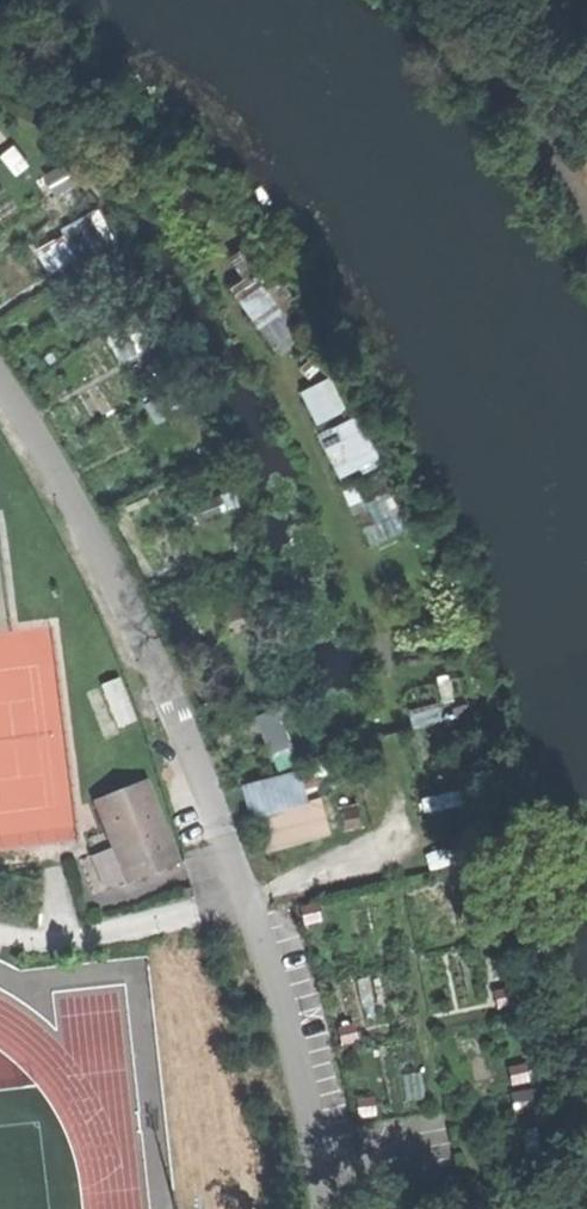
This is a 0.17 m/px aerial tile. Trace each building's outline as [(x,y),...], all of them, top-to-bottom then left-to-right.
[(89,250),(115,238),(101,210),(76,222),(89,250)] [(255,245),(236,257),(248,276),(236,284),(281,351),(311,331),(255,245)] [(337,375),(306,384),(317,421),(348,411),(337,375)] [(362,410),(321,430),(343,475),(384,455),(362,410)] [(106,682),(123,724),(139,718),(122,676),(106,682)] [(280,704),(258,713),(274,751),(296,742),(280,704)] [(306,767),(249,778),(262,848),(335,834),(328,797),(312,800),(306,767)] [(129,878),(130,882),(157,871),(180,862),(148,778),(97,798),(116,847),(129,878)] [(129,878),(116,847),(94,856),(107,887),(129,878)]
